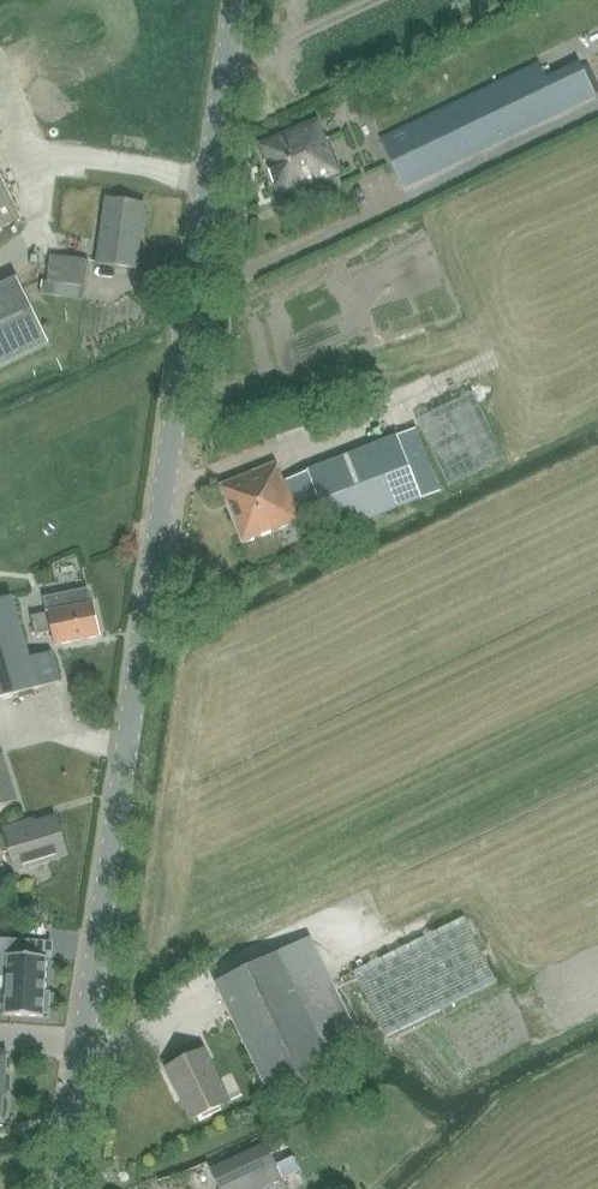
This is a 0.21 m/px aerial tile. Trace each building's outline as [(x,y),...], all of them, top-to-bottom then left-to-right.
[(382,139),(383,142),(393,162),(404,184),(595,94),(579,60),(548,76),(542,64),(382,139)] [(281,200),(329,180),(343,174),(329,138),(324,140),(316,121),(259,145),(281,200)] [(22,218),(0,173),(0,229),(22,218)] [(106,198),(96,261),(136,267),(145,204),(106,198)] [(85,287),(89,260),(51,254),(46,282),(47,283),(45,294),(58,296),(81,299),(83,287),(85,287)] [(49,345),(17,278),(0,287),(0,369),(49,345)] [(450,484),(505,458),(474,393),(420,419),(450,484)] [(277,464),(221,485),(243,544),(303,521),(302,519),(324,514),(333,536),(422,501),(422,499),(440,490),(416,429),(397,435),(308,470),(310,475),(284,481),(277,464)] [(50,631),(55,648),(103,638),(95,603),(92,604),(89,590),(47,598),(49,612),(46,613),(31,616),(36,634),(50,631)] [(62,680),(54,652),(32,658),(14,597),(0,601),(0,699),(62,680)] [(20,800),(5,754),(0,755),(0,806),(20,800)] [(11,852),(16,871),(68,855),(56,818),(24,827),(23,822),(4,828),(6,835),(0,837),(0,846),(3,854),(11,852)] [(385,1038),(498,982),(465,917),(355,972),(385,1038)] [(32,932),(45,934),(46,923),(33,921),(32,932)] [(0,939),(0,1010),(5,1010),(5,1015),(43,1017),(43,1013),(48,1013),(49,992),(45,992),(46,957),(23,956),(24,940),(0,939)] [(270,1094),(329,1065),(334,1062),(279,952),(216,983),(270,1094)] [(232,1100),(208,1049),(168,1068),(192,1120),(232,1100)] [(2,1119),(8,1051),(0,1050),(0,1119),(2,1119)] [(285,1180),(268,1143),(211,1169),(221,1188),(283,1188),(286,1188),(282,1181),(285,1180)]
